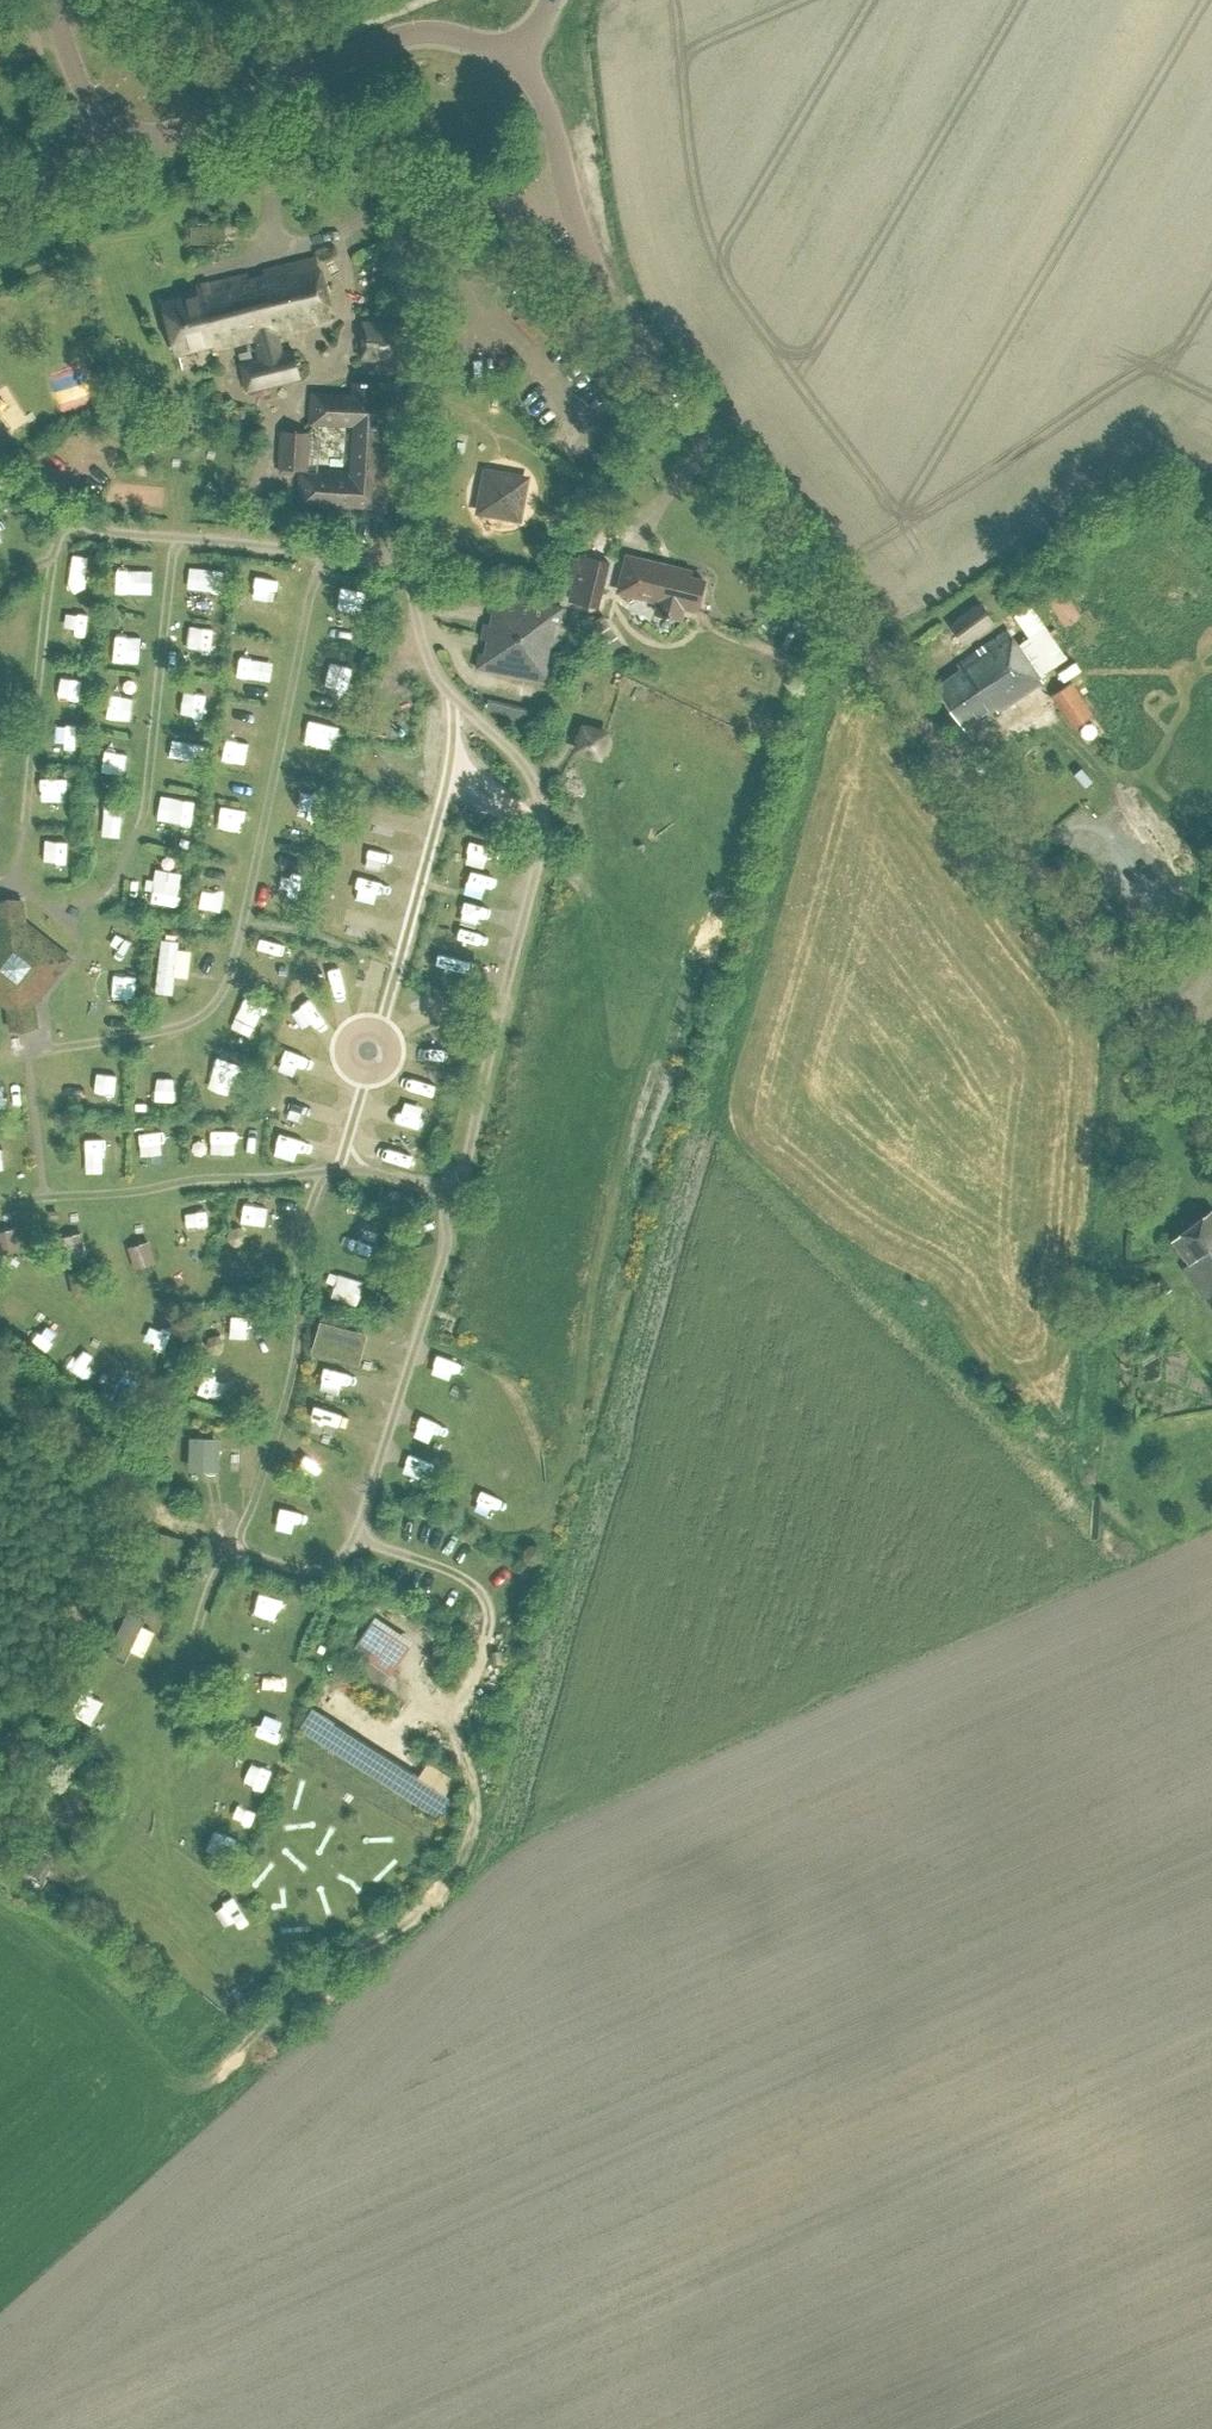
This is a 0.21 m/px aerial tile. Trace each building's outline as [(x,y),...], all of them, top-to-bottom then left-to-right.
[(226,228),(191,228),(191,245),(226,245),(226,228)] [(282,353),(277,332),(332,318),(316,256),(195,287),(197,293),(162,302),(174,352),(209,343),(211,349),(254,338),(260,359),(242,364),(248,388),(299,376),(293,351),(282,353)] [(441,290),(451,290),(451,273),(441,273),(441,290)] [(364,322),(362,359),(397,360),(399,323),(364,322)] [(352,368),(352,359),(326,358),(326,368),(352,368)] [(318,474),(299,473),(297,504),(383,510),(389,421),(398,421),(400,390),(378,388),(378,384),(352,382),(351,393),(310,390),(308,424),(351,427),(348,470),(319,468),(318,474)] [(148,404),(127,402),(126,417),(147,418),(148,404)] [(246,418),(246,406),(236,406),(236,418),(246,418)] [(278,468),(307,470),(310,437),(281,435),(278,468)] [(483,530),(485,475),(438,474),(437,529),(483,530)] [(580,553),(568,600),(600,607),(611,561),(580,553)] [(698,610),(704,581),(689,577),(691,572),(627,556),(619,591),(659,601),(656,613),(666,616),(666,617),(669,618),(669,617),(679,619),(682,607),(698,610)] [(1047,601),(1065,626),(1080,615),(1063,590),(1047,601)] [(477,667),(533,678),(549,681),(563,607),(491,594),(488,610),(494,611),(492,625),(485,624),(482,639),(489,640),(486,654),(480,652),(477,667)] [(947,624),(963,645),(994,622),(978,601),(947,624)] [(965,727),(1004,701),(1007,704),(1042,681),(1039,676),(1066,658),(1045,626),(1018,644),(1008,629),(957,663),(959,667),(936,683),(965,727)] [(72,658),(67,686),(82,689),(87,661),(72,658)] [(1093,712),(1080,693),(1060,707),(1073,726),(1093,712)] [(486,711),(530,720),(532,710),(488,701),(486,711)] [(71,722),(88,721),(86,702),(69,703),(71,722)] [(581,719),(572,749),(603,759),(612,728),(581,719)] [(183,759),(179,776),(208,783),(212,766),(183,759)] [(175,829),(203,833),(205,817),(178,813),(175,829)] [(159,895),(157,918),(171,919),(174,896),(159,895)] [(9,1007),(10,1022),(36,1019),(34,1005),(71,958),(25,922),(23,907),(0,909),(0,1000),(9,1007)] [(135,1008),(138,988),(149,990),(155,956),(121,950),(112,1004),(135,1008)] [(83,1081),(57,1081),(57,1108),(83,1108),(83,1081)] [(1172,1240),(1190,1264),(1185,1268),(1211,1304),(1211,1210),(1172,1240)] [(228,1228),(226,1238),(234,1245),(244,1242),(246,1232),(239,1225),(228,1228)] [(19,1249),(15,1228),(0,1230),(0,1253),(19,1249)] [(60,1235),(65,1257),(87,1253),(83,1231),(60,1235)] [(127,1246),(134,1267),(155,1261),(149,1240),(127,1246)] [(25,1248),(28,1266),(46,1263),(43,1245),(25,1248)] [(1172,1288),(1163,1278),(1154,1285),(1163,1296),(1172,1288)] [(313,1350),(331,1355),(339,1325),(321,1320),(313,1350)] [(207,1345),(213,1352),(224,1350),(225,1339),(219,1333),(209,1336),(207,1345)]
